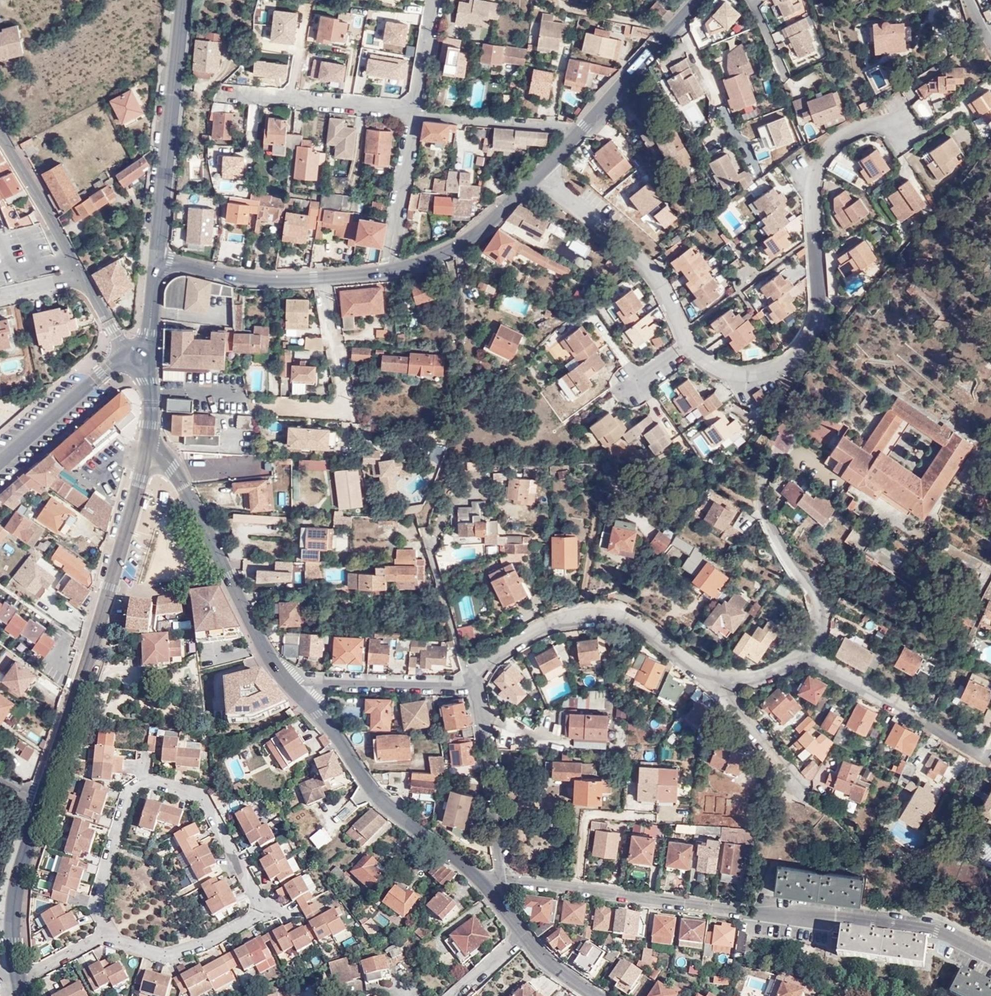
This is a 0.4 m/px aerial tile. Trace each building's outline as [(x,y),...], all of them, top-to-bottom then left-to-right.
[(474,4),(469,3),(459,1),(456,19),(468,21),(487,25),(488,17),(498,19),(501,4),(480,0),(474,0),(474,4)] [(660,18),(667,11),(657,0),(649,7),(660,18)] [(778,3),(785,17),(797,11),(794,5),(800,2),(799,0),(777,0),(778,3)] [(803,8),(800,2),(794,5),(797,11),(803,8)] [(300,18),(260,11),(258,23),(267,25),(265,37),(295,43),(300,18)] [(349,25),(351,16),(338,13),(337,18),(322,16),(318,41),(342,46),(347,25),(349,25)] [(537,45),(550,47),(559,49),(561,32),(566,32),(567,24),(552,22),(553,15),(542,14),(537,45)] [(813,26),(808,15),(804,18),(808,28),(813,26)] [(808,28),(804,18),(783,29),(798,59),(813,51),(810,43),(812,42),(806,29),(808,28)] [(404,45),(408,23),(385,19),(381,40),(404,45)] [(875,54),(905,50),(903,24),(890,26),(889,23),(886,21),(882,21),(879,24),(878,26),(873,27),(875,54)] [(24,52),(18,25),(2,28),(3,31),(0,32),(0,58),(24,52)] [(633,34),(649,37),(654,32),(650,28),(634,25),(633,34)] [(593,35),(608,38),(609,31),(594,29),(593,35)] [(193,70),(211,71),(219,72),(222,34),(206,33),(205,33),(199,33),(199,40),(195,40),(193,70)] [(612,58),(616,39),(608,38),(593,35),(586,33),(583,52),(612,58)] [(461,40),(442,37),(439,61),(446,62),(444,72),(465,76),(466,71),(470,53),(459,51),(461,40)] [(621,40),(616,39),(612,58),(618,59),(621,40)] [(493,44),(472,41),(471,47),(482,48),(481,58),(478,57),(477,63),(480,64),(480,61),(491,63),(499,64),(500,61),(524,65),(526,49),(493,44)] [(742,43),(730,52),(744,47),(742,43)] [(951,50),(948,45),(937,53),(939,57),(951,50)] [(989,59),(981,45),(972,50),(979,64),(989,59)] [(725,79),(731,98),(728,98),(733,111),(757,103),(747,75),(754,72),(750,62),(749,62),(744,47),(729,53),(732,62),(728,68),(731,77),(725,79)] [(367,74),(388,77),(403,80),(406,62),(371,55),(367,74)] [(313,57),(309,76),(343,82),(346,63),(313,57)] [(610,72),(615,74),(620,69),(570,57),(565,82),(585,87),(589,70),(610,75),(610,72)] [(668,78),(678,96),(685,92),(690,100),(705,93),(690,66),(688,67),(683,59),(671,66),(675,74),(668,78)] [(964,82),(963,66),(952,67),(952,71),(946,71),(946,75),(937,75),(915,89),(921,98),(932,91),(947,90),(947,87),(956,87),(956,82),(964,82)] [(541,91),(540,95),(539,99),(548,100),(554,73),(534,69),(530,89),(541,91)] [(210,79),(211,71),(193,70),(192,77),(210,79)] [(465,76),(465,79),(472,80),(473,72),(466,71),(465,76)] [(387,82),(388,77),(367,74),(366,79),(387,82)] [(510,92),(519,93),(521,79),(512,78),(510,92)] [(981,113),(988,122),(990,119),(990,94),(988,89),(968,102),(974,111),(978,108),(981,113)] [(124,122),(144,111),(132,90),(112,100),(124,122)] [(836,91),(807,101),(810,109),(802,112),(805,120),(813,117),(815,124),(824,121),(840,115),(835,102),(840,100),(836,91)] [(685,92),(678,96),(683,104),(690,100),(685,92)] [(810,109),(807,101),(807,99),(793,104),(796,114),(802,112),(810,109)] [(846,119),(840,100),(835,102),(840,115),(824,121),(826,126),(846,119)] [(214,103),(213,112),(216,112),(216,111),(226,112),(227,104),(224,104),(214,103)] [(568,116),(569,104),(561,103),(558,117),(567,119),(568,116)] [(216,112),(214,137),(232,139),(234,113),(226,112),(216,111),(216,112)] [(253,114),(251,129),(258,129),(259,115),(253,114)] [(275,150),(275,154),(287,155),(287,147),(290,148),(292,135),(288,134),(290,119),(268,117),(265,142),(276,143),(275,150)] [(331,118),(328,138),(339,139),(338,145),(337,157),(354,158),(357,129),(348,128),(344,127),(344,123),(345,119),(331,118)] [(783,128),(780,119),(774,121),(778,130),(783,128)] [(367,163),(389,164),(392,130),(385,129),(386,122),(378,121),(377,129),(370,128),(367,163)] [(456,131),(457,125),(425,122),(422,139),(434,141),(433,145),(441,146),(442,141),(447,142),(449,131),(456,131)] [(661,130),(659,125),(643,134),(650,146),(649,146),(656,157),(664,153),(675,171),(693,161),(673,124),(666,130),(665,127),(661,130)] [(786,127),(783,128),(778,130),(776,131),(780,140),(789,137),(786,127)] [(493,144),(489,143),(488,148),(487,153),(487,156),(492,157),(493,147),(526,150),(526,143),(546,145),(547,141),(550,141),(552,140),(552,133),(494,128),(493,144)] [(296,177),(317,179),(318,166),(324,166),(325,152),(314,151),(315,148),(302,146),(303,140),(304,135),(293,134),(292,148),(299,149),(296,177)] [(952,169),(955,164),(950,157),(954,154),(960,149),(951,135),(922,154),(928,162),(936,157),(940,163),(932,169),(938,178),(952,169)] [(35,143),(32,138),(21,144),(24,150),(35,143)] [(302,146),(315,148),(316,141),(303,140),(302,146)] [(631,165),(611,141),(594,154),(596,157),(591,161),(601,174),(606,170),(613,179),(631,165)] [(864,155),(874,149),(871,146),(862,152),(864,155)] [(866,165),(874,177),(889,168),(876,148),(874,149),(864,155),(858,159),(863,167),(866,165)] [(34,224),(29,214),(20,218),(13,203),(7,206),(3,198),(5,197),(23,189),(13,172),(9,174),(3,163),(7,161),(6,161),(0,150),(0,203),(10,229),(34,224)] [(746,188),(754,182),(747,168),(739,173),(728,152),(711,161),(726,187),(740,178),(746,188)] [(955,164),(958,160),(954,154),(950,157),(955,164)] [(149,162),(144,155),(135,161),(118,173),(120,177),(121,178),(125,184),(144,172),(141,167),(149,162)] [(963,168),(966,166),(969,162),(965,156),(958,160),(963,168)] [(928,162),(932,169),(940,163),(936,157),(928,162)] [(9,174),(13,172),(7,161),(3,163),(9,174)] [(49,194),(59,213),(57,217),(58,218),(61,215),(69,209),(76,203),(82,200),(81,198),(61,163),(44,173),(54,191),(49,194)] [(868,181),(874,177),(866,165),(863,167),(860,168),(868,181)] [(459,197),(472,197),(472,196),(480,196),(482,186),(471,185),(471,173),(461,172),(460,180),(448,179),(448,181),(446,190),(460,191),(459,195),(459,197)] [(120,177),(119,174),(109,181),(111,185),(121,178),(120,177)] [(925,203),(920,196),(918,197),(915,192),(917,191),(908,178),(898,185),(899,187),(888,195),(894,204),(897,202),(902,209),(899,211),(904,218),(925,203)] [(102,179),(94,184),(96,187),(104,182),(102,179)] [(446,190),(448,181),(439,179),(438,182),(437,182),(435,192),(446,193),(446,190)] [(115,191),(111,185),(109,181),(90,194),(91,196),(77,205),(76,203),(69,209),(76,221),(109,199),(107,196),(115,191)] [(244,189),(213,185),(214,187),(215,192),(216,194),(250,198),(250,196),(251,194),(243,193),(244,189)] [(767,214),(786,200),(779,191),(776,193),(771,187),(756,198),(763,208),(767,214)] [(855,203),(854,201),(846,188),(835,195),(835,207),(837,210),(846,225),(869,212),(859,198),(856,200),(857,202),(855,203)] [(8,203),(26,194),(23,189),(5,197),(8,203)] [(117,194),(115,191),(107,196),(109,199),(117,194)] [(934,206),(938,204),(929,191),(926,194),(934,206)] [(320,208),(350,212),(350,209),(357,210),(357,204),(357,202),(352,202),(352,196),(322,192),(321,202),(320,208)] [(412,192),(407,218),(412,219),(414,210),(418,210),(420,193),(412,192)] [(252,193),(252,199),(254,199),(284,203),(284,199),(285,198),(252,193)] [(420,193),(418,210),(425,210),(428,193),(420,193)] [(925,194),(933,207),(934,206),(926,194),(925,194)] [(434,212),(453,213),(454,197),(435,196),(434,212)] [(479,201),(480,196),(472,196),(472,197),(459,197),(454,197),(453,213),(471,213),(472,200),(479,201)] [(287,197),(286,203),(311,207),(319,208),(320,202),(287,197)] [(145,208),(145,204),(142,204),(142,198),(134,200),(138,208),(145,208)] [(763,208),(756,198),(752,201),(759,211),(763,208)] [(262,219),(269,220),(270,212),(276,213),(275,221),(282,222),(284,204),(254,200),(253,205),(253,209),(260,210),(256,234),(260,234),(262,219)] [(789,204),(786,200),(767,214),(761,218),(765,224),(772,233),(781,226),(787,222),(782,216),(786,213),(783,209),(789,204)] [(373,209),(384,210),(385,202),(374,201),(373,209)] [(229,220),(249,223),(251,208),(253,209),(253,205),(231,202),(229,220)] [(900,220),(904,218),(899,211),(902,209),(897,202),(894,204),(890,206),(900,220)] [(518,205),(506,220),(533,233),(531,236),(538,240),(549,221),(518,205)] [(190,208),(188,243),(213,244),(215,210),(190,208)] [(314,249),(315,238),(319,209),(317,209),(311,208),(310,215),(288,212),(285,234),(308,237),(307,244),(307,248),(314,249)] [(326,221),(343,223),(343,228),(338,227),(336,236),(350,238),(349,245),(355,246),(358,218),(359,214),(358,214),(356,214),(347,213),(320,210),(316,238),(323,239),(325,227),(326,221)] [(846,225),(837,210),(834,213),(843,227),(846,225)] [(362,219),(358,241),(383,246),(387,223),(365,219),(362,219)] [(772,233),(765,224),(761,227),(768,236),(772,233)] [(768,236),(762,240),(767,246),(773,255),(789,244),(784,237),(787,235),(781,226),(772,233),(768,236)] [(546,257),(498,230),(483,250),(499,262),(511,246),(518,250),(518,249),(546,266),(567,275),(570,269),(546,257)] [(723,234),(729,242),(731,240),(725,232),(723,234)] [(284,240),(307,244),(308,237),(285,234),(284,240)] [(867,260),(868,262),(876,257),(863,239),(838,256),(842,262),(838,264),(848,278),(863,268),(862,266),(860,264),(867,260)] [(672,247),(667,250),(664,252),(668,259),(680,251),(674,243),(672,246),(672,247)] [(773,255),(767,246),(764,248),(770,258),(773,255)] [(680,269),(684,275),(703,261),(696,251),(694,254),(689,247),(673,259),(680,269)] [(468,263),(475,268),(481,260),(474,255),(468,263)] [(624,264),(614,257),(609,263),(619,270),(624,264)] [(680,269),(673,259),(670,261),(677,272),(680,269)] [(703,261),(684,275),(689,281),(695,289),(711,277),(706,271),(709,268),(703,261)] [(107,301),(132,287),(118,262),(93,275),(107,301)] [(786,291),(792,286),(786,278),(783,280),(778,273),(762,285),(769,295),(773,301),(786,291)] [(234,296),(234,288),(234,287),(188,277),(181,277),(174,280),(169,285),(175,289),(174,297),(165,296),(165,308),(209,311),(210,294),(234,296)] [(717,286),(711,277),(695,289),(692,291),(696,298),(703,306),(719,295),(714,288),(717,286)] [(440,296),(434,278),(411,285),(416,304),(440,296)] [(494,288),(479,281),(476,289),(491,295),(494,288)] [(692,291),(695,289),(689,281),(685,283),(692,291)] [(167,288),(166,290),(166,293),(165,296),(174,297),(175,289),(169,285),(167,288)] [(769,295),(762,285),(759,287),(766,298),(769,295)] [(355,319),(344,321),(345,328),(358,327),(357,314),(383,311),(381,286),(351,290),(355,319)] [(629,327),(640,319),(634,312),(641,307),(637,303),(640,301),(631,289),(616,300),(622,308),(628,315),(623,319),(629,327)] [(342,291),(344,321),(355,319),(351,290),(342,291)] [(793,300),(786,291),(773,301),(767,305),(772,311),(778,320),(794,308),(789,302),(793,300)] [(700,309),(703,306),(696,298),(693,301),(700,309)] [(842,299),(836,305),(844,311),(848,306),(842,299)] [(286,329),(298,330),(298,324),(309,324),(309,301),(286,300),(286,329)] [(226,351),(250,351),(252,333),(243,333),(243,305),(234,305),(234,309),(235,332),(227,332),(226,349),(226,351)] [(62,310),(62,307),(36,314),(42,350),(57,347),(55,342),(64,341),(63,335),(73,333),(72,329),(79,327),(78,317),(72,318),(69,309),(62,310)] [(617,312),(623,319),(628,315),(622,308),(617,312)] [(544,315),(553,319),(554,315),(552,314),(553,311),(547,309),(544,315)] [(720,330),(724,336),(728,334),(744,322),(737,313),(734,315),(729,309),(713,321),(720,330)] [(775,323),(778,320),(772,311),(768,314),(775,323)] [(653,320),(649,313),(640,319),(629,327),(626,330),(633,340),(638,345),(654,334),(648,327),(645,329),(644,327),(653,320)] [(12,346),(8,329),(11,328),(9,318),(0,321),(0,349),(12,346)] [(540,331),(551,326),(548,319),(537,324),(540,331)] [(753,328),(747,320),(744,322),(728,334),(732,340),(739,348),(754,337),(750,330),(753,328)] [(655,321),(648,327),(654,334),(660,328),(655,321)] [(717,333),(720,330),(713,321),(710,323),(717,333)] [(499,347),(513,356),(524,335),(502,324),(497,332),(495,331),(493,334),(491,333),(484,347),(496,353),(499,347)] [(256,326),(256,333),(255,351),(270,352),(270,326),(256,326)] [(597,351),(599,349),(582,326),(562,340),(569,351),(574,347),(579,354),(575,356),(580,363),(597,351)] [(8,329),(12,346),(18,345),(14,327),(11,328),(8,329)] [(163,364),(210,366),(225,368),(226,349),(227,332),(225,331),(212,331),(211,340),(195,339),(195,330),(164,329),(163,364)] [(626,330),(623,332),(630,342),(633,340),(626,330)] [(654,346),(669,343),(667,334),(652,337),(654,346)] [(305,338),(305,350),(323,350),(322,339),(305,338)] [(735,351),(739,348),(732,340),(729,342),(735,351)] [(370,361),(371,348),(353,346),(352,359),(370,361)] [(507,360),(513,356),(499,347),(496,353),(507,360)] [(290,349),(280,349),(281,375),(290,375),(289,362),(290,362),(290,349)] [(580,363),(562,376),(576,395),(592,383),(584,371),(592,365),(597,371),(606,364),(597,351),(580,363)] [(382,369),(405,371),(411,371),(411,373),(444,375),(446,354),(412,353),(411,357),(406,356),(383,355),(382,369)] [(294,382),(291,382),(291,392),(304,393),(304,383),(316,384),(317,361),(300,360),(299,366),(292,365),(292,378),(295,378),(294,382)] [(592,365),(584,371),(588,378),(597,371),(592,365)] [(684,414),(695,405),(696,405),(694,402),(701,397),(687,378),(673,388),(679,394),(673,399),(684,414)] [(765,397),(759,389),(751,394),(757,402),(765,397)] [(111,401),(51,452),(58,459),(60,457),(70,470),(116,430),(112,425),(115,423),(129,411),(130,402),(121,392),(111,401)] [(717,406),(721,402),(714,392),(703,400),(702,400),(710,410),(717,406)] [(842,473),(876,496),(878,493),(909,514),(912,508),(924,516),(973,444),(954,432),(955,431),(948,426),(948,425),(945,423),(942,426),(899,396),(891,408),(890,407),(863,447),(844,434),(826,461),(834,466),(834,467),(842,473)] [(167,409),(175,410),(193,411),(193,399),(168,397),(167,409)] [(695,405),(703,416),(704,415),(710,410),(702,400),(696,405),(695,405)] [(704,415),(710,423),(704,427),(716,443),(740,426),(734,418),(729,422),(726,425),(720,417),(723,414),(717,406),(710,410),(704,415)] [(135,418),(129,411),(115,423),(120,430),(135,418)] [(219,433),(213,433),(214,417),(209,417),(209,416),(173,414),(172,434),(184,434),(184,444),(219,446),(219,433)] [(603,435),(610,444),(622,435),(627,431),(620,423),(617,425),(611,418),(608,414),(589,427),(598,439),(603,435)] [(729,422),(723,414),(720,417),(726,425),(729,422)] [(255,430),(252,416),(237,415),(236,428),(255,430)] [(816,415),(807,436),(834,446),(842,424),(816,415)] [(615,416),(611,418),(617,425),(620,423),(615,416)] [(653,426),(647,417),(627,431),(622,435),(627,443),(639,434),(643,439),(645,438),(649,443),(647,445),(654,454),(669,444),(662,436),(664,434),(656,424),(653,426)] [(777,418),(768,444),(787,451),(797,425),(777,418)] [(287,444),(334,446),(335,429),(328,429),(328,428),(288,426),(288,433),(287,444)] [(716,443),(704,427),(700,430),(712,446),(716,443)] [(598,439),(605,448),(610,444),(603,435),(598,439)] [(272,455),(272,445),(264,445),(263,454),(272,455)] [(375,475),(381,474),(384,495),(397,493),(394,473),(401,472),(404,476),(415,469),(407,457),(381,461),(380,450),(364,450),(364,462),(373,462),(375,475)] [(58,459),(51,452),(28,472),(38,479),(39,477),(45,470),(56,478),(59,473),(63,467),(58,459)] [(333,461),(299,459),(299,469),(333,470),(333,461)] [(336,470),(338,507),(360,506),(358,468),(336,470)] [(75,484),(59,473),(56,478),(45,470),(39,477),(82,509),(89,499),(73,486),(75,484)] [(38,479),(28,472),(26,471),(19,477),(29,489),(32,486),(44,494),(49,487),(38,479)] [(529,491),(530,480),(530,478),(510,476),(508,497),(515,497),(519,497),(519,501),(534,503),(535,492),(534,492),(529,491)] [(19,477),(7,487),(0,493),(0,500),(12,508),(25,497),(23,495),(29,489),(19,477)] [(252,491),(253,511),(269,509),(267,485),(267,480),(235,483),(236,493),(252,491)] [(799,489),(792,482),(782,492),(790,499),(787,502),(794,509),(801,502),(823,524),(841,506),(828,494),(823,499),(819,495),(817,498),(803,485),(799,489)] [(267,485),(269,509),(275,509),(273,484),(267,485)] [(94,493),(89,499),(82,509),(81,511),(107,530),(113,506),(94,493)] [(76,516),(51,499),(37,518),(58,533),(61,529),(67,533),(75,522),(72,521),(76,516)] [(472,508),(486,507),(485,500),(471,500),(472,508)] [(733,513),(716,502),(706,517),(723,528),(733,513)] [(400,513),(415,512),(419,509),(423,504),(399,507),(400,513)] [(486,514),(486,507),(472,508),(458,508),(460,534),(498,532),(498,519),(489,519),(489,518),(490,517),(490,513),(486,514)] [(743,509),(732,526),(744,533),(755,517),(743,509)] [(33,547),(45,531),(17,512),(17,511),(5,527),(33,547)] [(285,516),(233,514),(233,521),(285,524),(285,516)] [(610,549),(634,554),(639,528),(637,528),(638,522),(626,519),(626,516),(620,514),(619,518),(617,518),(615,525),(606,523),(601,546),(609,548),(610,549)] [(350,525),(350,517),(350,516),(333,515),(332,524),(350,525)] [(377,520),(378,540),(394,539),(394,520),(377,520)] [(861,547),(868,533),(852,525),(846,540),(861,547)] [(0,527),(0,537),(2,535),(12,541),(14,537),(0,527)] [(333,528),(307,528),(306,547),(302,547),(302,560),(320,561),(321,550),(329,550),(329,541),(332,541),(333,528)] [(674,540),(678,534),(668,528),(664,533),(674,540)] [(672,543),(674,540),(664,533),(661,531),(651,547),(663,556),(672,543)] [(696,576),(709,586),(705,590),(703,593),(710,599),(719,589),(721,591),(725,586),(723,585),(728,577),(709,561),(703,556),(705,552),(678,534),(674,540),(672,543),(690,555),(682,566),(696,576)] [(554,535),(554,565),(576,565),(576,535),(554,535)] [(530,554),(530,544),(506,544),(506,552),(523,552),(523,554),(530,554)] [(60,547),(50,562),(65,573),(87,588),(92,581),(92,575),(84,569),(85,566),(60,547)] [(417,559),(417,550),(396,549),(396,560),(384,559),(384,568),(384,581),(396,581),(423,582),(423,560),(417,559)] [(229,558),(253,560),(253,551),(225,550),(229,558)] [(36,563),(42,557),(34,551),(14,577),(35,594),(43,584),(48,588),(56,579),(36,563)] [(255,568),(255,581),(292,580),(292,561),(274,561),(274,568),(255,568)] [(306,589),(306,579),(305,562),(294,562),(294,574),(297,574),(297,589),(306,589)] [(322,578),(322,563),(305,562),(306,579),(322,578)] [(527,593),(511,563),(489,574),(504,604),(527,593)] [(384,581),(384,568),(350,567),(350,573),(348,573),(348,587),(384,588),(384,581)] [(77,609),(90,591),(87,588),(65,573),(55,587),(71,599),(69,603),(77,609)] [(705,590),(709,586),(696,576),(693,580),(705,590)] [(396,590),(423,590),(423,582),(396,581),(396,590)] [(213,591),(191,594),(190,594),(191,600),(195,635),(240,631),(221,590),(213,591)] [(436,609),(443,607),(439,592),(432,594),(436,609)] [(736,592),(727,602),(724,600),(720,604),(718,602),(702,622),(726,640),(733,629),(732,628),(745,612),(741,609),(747,601),(736,592)] [(33,607),(23,600),(16,607),(0,595),(0,635),(8,641),(28,612),(33,607)] [(183,614),(180,596),(159,599),(157,617),(183,614)] [(299,623),(299,602),(280,602),(281,624),(299,623)] [(754,616),(760,605),(756,602),(749,613),(754,616)] [(989,602),(980,623),(990,628),(990,603),(989,602)] [(127,632),(148,636),(153,606),(132,603),(127,632)] [(744,630),(732,650),(744,657),(745,655),(747,652),(757,659),(770,638),(773,640),(779,628),(768,621),(762,629),(757,626),(751,635),(744,630)] [(471,624),(456,627),(460,641),(474,637),(471,624)] [(196,643),(243,638),(240,631),(195,635),(196,643)] [(306,634),(299,634),(299,636),(284,635),(283,656),(299,657),(299,654),(303,654),(306,654),(306,634)] [(322,635),(317,634),(306,634),(306,654),(308,655),(308,659),(316,660),(317,656),(321,656),(322,635)] [(598,636),(599,639),(578,642),(581,660),(601,657),(600,651),(607,649),(605,635),(598,636)] [(170,654),(182,654),(181,643),(169,644),(169,637),(143,638),(145,666),(145,673),(160,672),(160,666),(170,666),(170,659),(170,654)] [(836,654),(865,671),(868,665),(869,663),(874,653),(876,650),(878,647),(873,644),(871,649),(872,650),(871,651),(869,650),(845,637),(836,654)] [(360,662),(361,639),(334,638),(333,661),(360,662)] [(409,651),(410,638),(398,638),(397,638),(396,651),(403,651),(409,651)] [(451,656),(457,654),(453,640),(447,640),(446,647),(425,646),(426,639),(410,638),(409,651),(421,651),(421,665),(431,666),(431,662),(446,663),(445,666),(453,666),(451,656)] [(368,639),(367,662),(388,663),(389,645),(378,645),(378,640),(368,639)] [(569,657),(561,643),(554,647),(554,646),(535,656),(544,673),(563,663),(565,667),(571,665),(569,657)] [(876,650),(874,653),(881,657),(886,650),(878,646),(878,647),(876,650)] [(895,664),(913,673),(917,665),(922,656),(923,656),(905,646),(895,664)] [(659,695),(669,673),(671,669),(663,666),(647,658),(648,657),(640,653),(635,662),(633,667),(631,666),(627,673),(637,678),(633,685),(649,692),(651,692),(659,695)] [(869,663),(868,665),(874,669),(881,657),(874,653),(869,663)] [(258,656),(247,659),(250,669),(263,666),(258,656)] [(917,665),(930,672),(935,664),(922,656),(917,665)] [(663,666),(671,669),(673,665),(666,660),(663,666)] [(39,679),(17,663),(3,681),(20,694),(25,688),(30,691),(39,679)] [(526,679),(512,665),(496,681),(502,687),(496,694),(503,701),(510,694),(518,703),(528,692),(520,684),(526,679)] [(64,690),(67,680),(55,672),(49,680),(51,681),(64,690)] [(691,695),(697,686),(689,679),(684,685),(681,682),(683,680),(673,676),(669,673),(659,695),(674,703),(683,689),(691,695)] [(984,709),(990,694),(990,683),(972,674),(961,698),(984,709)] [(800,692),(816,701),(826,685),(809,675),(800,692)] [(802,708),(789,694),(785,697),(778,688),(761,704),(768,712),(772,708),(779,717),(778,719),(783,724),(802,708)] [(611,707),(609,689),(583,691),(584,708),(611,707)] [(0,694),(0,721),(1,722),(5,717),(10,721),(18,708),(0,694)] [(276,711),(270,696),(247,705),(258,730),(276,723),(272,712),(276,711)] [(369,710),(368,726),(389,727),(389,707),(393,707),(393,700),(367,699),(366,710),(369,710)] [(521,707),(528,713),(535,706),(529,699),(521,707)] [(699,699),(687,717),(705,729),(716,714),(711,711),(713,709),(699,699)] [(429,724),(426,701),(402,704),(406,728),(429,724)] [(473,724),(471,715),(465,709),(463,701),(442,706),(447,728),(473,724)] [(877,713),(859,704),(848,726),(866,735),(877,713)] [(616,715),(626,716),(626,708),(616,707),(616,715)] [(831,710),(822,723),(834,731),(843,717),(831,710)] [(990,710),(983,724),(990,728),(990,711),(990,710)] [(559,736),(570,736),(571,714),(563,714),(559,714),(559,736)] [(571,714),(570,736),(595,738),(604,738),(607,738),(608,716),(571,714)] [(403,734),(401,719),(395,720),(396,734),(403,734)] [(912,755),(919,737),(897,725),(888,741),(912,755)] [(271,742),(272,742),(288,768),(289,769),(309,756),(291,729),(271,742)] [(822,762),(831,749),(835,741),(823,733),(816,740),(808,731),(794,744),(798,748),(805,743),(822,762)] [(99,734),(98,747),(114,749),(115,736),(99,734)] [(326,735),(324,736),(320,740),(325,749),(331,743),(326,735)] [(412,760),(410,735),(406,735),(407,757),(379,759),(378,738),(374,738),(375,759),(377,761),(378,762),(408,760),(412,760)] [(378,737),(378,738),(379,759),(407,757),(406,735),(378,737)] [(156,739),(149,738),(147,753),(155,753),(156,739)] [(471,739),(450,738),(453,765),(474,763),(471,739)] [(162,763),(177,765),(179,743),(179,741),(164,740),(162,763)] [(33,750),(21,742),(16,749),(22,753),(20,756),(26,760),(33,750)] [(288,768),(272,742),(267,746),(284,771),(288,768)] [(186,751),(186,743),(179,743),(177,768),(200,770),(201,752),(186,751)] [(746,755),(717,743),(709,762),(727,769),(726,773),(735,776),(740,763),(743,764),(746,755)] [(329,746),(325,749),(320,755),(323,760),(316,763),(322,777),(316,780),(316,781),(300,788),(308,806),(325,799),(323,794),(322,790),(326,789),(325,785),(328,783),(343,777),(334,755),(333,756),(331,753),(332,752),(329,746)] [(96,747),(94,764),(123,767),(124,759),(114,758),(115,749),(114,749),(98,747),(96,747)] [(806,747),(797,753),(801,760),(811,754),(806,747)] [(594,764),(573,763),(574,753),(563,753),(562,763),(546,762),(545,778),(576,780),(575,801),(602,803),(602,792),(611,792),(612,781),(616,781),(617,771),(603,771),(603,779),(593,779),(594,764)] [(938,772),(943,775),(950,763),(932,753),(926,765),(930,767),(926,774),(934,779),(938,772)] [(446,775),(443,757),(428,756),(431,774),(438,774),(446,775)] [(854,782),(859,766),(844,759),(837,775),(830,772),(825,784),(849,793),(848,797),(859,802),(865,787),(854,782)] [(902,760),(897,773),(903,775),(908,763),(902,760)] [(813,762),(801,772),(805,777),(811,779),(819,768),(813,762)] [(903,775),(901,779),(907,782),(905,786),(914,791),(902,812),(920,823),(929,807),(932,809),(939,797),(930,791),(922,787),(918,785),(918,786),(909,780),(917,767),(908,762),(908,763),(903,775)] [(123,767),(94,764),(93,781),(111,783),(113,774),(123,774),(123,767)] [(639,766),(638,798),(676,800),(677,768),(639,766)] [(875,775),(867,770),(862,777),(870,782),(875,775)] [(384,774),(369,773),(377,784),(389,784),(390,777),(400,777),(400,772),(391,772),(384,774)] [(438,774),(431,774),(412,773),(410,791),(435,794),(438,774)] [(925,782),(922,787),(930,791),(933,786),(925,782)] [(87,783),(82,799),(105,805),(108,795),(101,793),(103,788),(87,783)] [(331,791),(328,783),(325,785),(326,789),(322,790),(323,794),(331,791)] [(443,823),(464,828),(468,808),(471,795),(450,790),(443,823)] [(980,813),(990,819),(990,791),(980,813)] [(74,814),(79,798),(72,796),(68,813),(74,814)] [(105,805),(82,799),(77,815),(93,820),(94,813),(102,816),(105,805)] [(352,800),(337,810),(342,818),(357,808),(352,800)] [(158,822),(162,807),(148,803),(140,829),(154,833),(158,822)] [(183,814),(162,807),(158,822),(179,828),(183,814)] [(235,817),(246,837),(261,829),(251,808),(235,817)] [(468,808),(464,828),(469,829),(473,809),(468,808)] [(386,822),(373,809),(348,833),(361,847),(386,822)] [(920,823),(902,812),(899,816),(917,827),(920,823)] [(94,813),(93,820),(100,822),(102,816),(94,813)] [(537,829),(552,830),(552,819),(538,818),(537,829)] [(76,821),(71,837),(93,844),(96,833),(89,832),(91,825),(76,821)] [(278,821),(270,822),(272,836),(281,834),(278,821)] [(606,824),(591,821),(590,829),(594,829),(591,854),(614,857),(618,832),(606,830),(606,824)] [(655,837),(657,824),(645,822),(643,833),(641,832),(642,823),(633,823),(627,858),(650,861),(655,837)] [(665,825),(657,824),(655,837),(664,838),(665,825)] [(694,831),(696,824),(686,824),(676,824),(676,831),(694,832),(694,831)] [(721,834),(722,827),(722,825),(696,824),(694,831),(699,832),(700,832),(721,834)] [(200,836),(194,826),(174,837),(181,850),(182,853),(197,844),(194,839),(200,836)] [(274,842),(266,827),(261,829),(246,837),(251,847),(258,844),(261,849),(274,842)] [(721,834),(720,839),(752,843),(754,829),(722,827),(721,834)] [(931,839),(925,836),(918,852),(924,855),(931,839)] [(93,844),(71,837),(66,854),(81,859),(82,853),(90,855),(93,844)] [(692,851),(689,866),(702,868),(702,870),(713,871),(718,840),(707,838),(706,844),(698,843),(697,852),(692,851)] [(665,864),(667,864),(676,865),(677,865),(679,867),(683,868),(687,867),(688,867),(692,843),(669,840),(665,864)] [(721,871),(738,874),(742,844),(725,842),(721,871)] [(200,850),(197,844),(182,853),(190,868),(191,867),(211,857),(206,847),(200,850)] [(738,874),(747,875),(753,845),(742,844),(738,874)] [(285,857),(292,853),(288,846),(281,850),(285,857)] [(264,872),(285,861),(278,847),(263,855),(266,859),(260,863),(264,872)] [(56,872),(59,859),(49,856),(45,869),(56,872)] [(212,875),(209,869),(215,865),(211,857),(191,867),(199,882),(212,875)] [(370,891),(383,877),(374,868),(377,865),(368,857),(352,874),(370,891)] [(64,859),(59,876),(82,883),(85,872),(78,870),(79,864),(64,859)] [(288,880),(293,877),(285,861),(264,872),(270,883),(276,879),(280,885),(288,880)] [(445,887),(455,875),(440,863),(431,876),(445,887)] [(374,868),(383,877),(386,873),(377,865),(374,868)] [(774,892),(860,904),(864,879),(778,865),(774,892)] [(199,882),(191,867),(190,868),(185,871),(193,885),(199,882)] [(345,875),(338,868),(334,873),(328,867),(322,872),(323,872),(335,885),(345,875)] [(737,881),(738,874),(721,871),(720,879),(737,881)] [(54,893),(70,897),(72,891),(78,893),(79,893),(82,883),(59,876),(54,893)] [(296,901),(309,894),(314,891),(306,877),(291,884),(288,880),(280,885),(282,889),(276,893),(280,900),(288,895),(293,903),(296,901)] [(210,903),(230,892),(225,882),(219,886),(216,880),(201,887),(210,903)] [(406,896),(408,893),(398,885),(396,889),(406,896)] [(418,900),(408,893),(406,896),(396,889),(384,904),(404,919),(418,900)] [(237,905),(230,892),(210,903),(206,905),(213,918),(237,905)] [(54,893),(53,898),(52,900),(67,905),(70,897),(54,893)] [(313,901),(313,900),(309,894),(296,901),(300,908),(306,905),(313,901)] [(449,901),(441,895),(428,909),(443,922),(457,906),(449,900),(449,901)] [(533,932),(537,937),(554,924),(557,902),(522,897),(521,907),(527,916),(531,916),(531,921),(545,923),(533,932)] [(585,906),(565,903),(563,923),(583,926),(585,906)] [(333,937),(323,919),(316,905),(302,912),(305,917),(306,919),(312,916),(315,923),(310,925),(320,944),(333,937)] [(43,917),(49,928),(67,918),(67,917),(61,907),(43,917)] [(594,930),(612,932),(614,912),(612,912),(610,910),(602,909),(601,910),(597,910),(594,930)] [(643,937),(645,925),(638,925),(639,916),(625,914),(623,911),(621,911),(619,911),(617,913),(615,933),(623,935),(636,936),(643,937)] [(333,937),(334,939),(346,933),(335,912),(323,919),(333,937)] [(80,929),(72,915),(67,917),(67,918),(49,928),(56,941),(80,929)] [(312,916),(306,919),(310,925),(315,923),(312,916)] [(651,943),(672,946),(675,921),(655,917),(651,943)] [(491,940),(475,919),(451,936),(467,958),(491,940)] [(363,927),(371,938),(377,934),(368,922),(363,927)] [(704,924),(681,922),(677,948),(689,950),(689,948),(700,949),(704,924)] [(706,946),(704,946),(703,955),(711,956),(713,945),(733,948),(735,930),(730,929),(730,925),(723,924),(722,926),(716,926),(715,933),(708,932),(706,946)] [(295,948),(298,953),(311,945),(303,929),(295,934),(291,925),(284,928),(295,948)] [(268,936),(271,943),(278,957),(295,948),(284,928),(274,934),(273,933),(268,936)] [(558,948),(561,953),(572,945),(570,943),(562,931),(559,933),(555,928),(545,936),(549,941),(547,942),(553,951),(558,948)] [(587,940),(590,941),(591,929),(585,928),(583,938),(587,940)] [(837,955),(924,968),(928,941),(841,929),(837,955)] [(414,934),(421,940),(426,936),(418,930),(414,934)] [(735,955),(744,956),(746,942),(747,937),(744,933),(739,932),(735,955)] [(570,943),(572,945),(573,945),(576,947),(582,938),(574,935),(570,942),(570,943)] [(602,946),(611,950),(613,936),(609,936),(608,941),(604,941),(602,946)] [(255,966),(259,974),(276,965),(266,947),(261,939),(261,938),(255,941),(255,942),(245,947),(255,966)] [(403,945),(402,941),(385,949),(387,953),(390,951),(392,957),(402,952),(400,947),(403,945)] [(574,954),(579,958),(575,965),(590,975),(604,954),(587,942),(584,947),(582,945),(574,954)] [(746,942),(744,956),(752,957),(753,944),(746,942)] [(572,953),(574,954),(582,945),(581,944),(579,948),(577,947),(572,953)] [(609,953),(616,958),(617,958),(620,953),(611,950),(602,946),(598,944),(598,946),(609,953)] [(244,972),(255,966),(245,947),(235,953),(234,952),(228,955),(231,962),(235,968),(240,965),(244,972)] [(642,961),(641,962),(651,966),(653,956),(651,956),(652,950),(644,948),(642,961)] [(606,958),(613,963),(616,958),(609,953),(606,958)] [(226,965),(228,964),(225,957),(211,964),(212,965),(223,960),(226,965)] [(111,984),(114,989),(129,981),(119,965),(115,967),(112,969),(110,965),(107,960),(100,964),(111,984)] [(230,973),(226,965),(223,960),(212,965),(203,970),(211,983),(230,973)] [(348,961),(333,965),(330,966),(334,987),(354,982),(353,980),(368,977),(369,984),(390,979),(385,960),(349,968),(348,961)] [(623,961),(611,980),(618,985),(615,989),(625,995),(626,995),(641,974),(623,961)] [(649,976),(655,980),(661,969),(651,966),(641,962),(639,964),(651,972),(649,976)] [(95,993),(111,984),(100,964),(90,970),(90,968),(83,972),(95,993)] [(731,965),(722,964),(721,974),(729,975),(731,965)] [(177,969),(181,976),(181,977),(190,972),(185,965),(177,969)] [(214,989),(212,986),(211,983),(203,970),(201,966),(190,972),(181,977),(188,989),(192,995),(201,995),(214,989)] [(956,995),(990,995),(990,984),(962,970),(950,993),(956,995)] [(152,995),(155,995),(160,977),(140,971),(136,985),(142,988),(141,992),(152,995)] [(211,983),(212,986),(220,982),(223,987),(235,981),(230,973),(211,983)] [(817,989),(817,987),(778,973),(770,995),(802,995),(803,992),(813,995),(817,989)] [(174,980),(181,993),(188,989),(181,977),(181,976),(174,980)] [(658,984),(649,995),(679,995),(682,991),(674,986),(676,983),(664,976),(659,985),(658,984)] [(155,995),(167,995),(171,981),(160,977),(155,995)] [(728,985),(728,980),(712,977),(711,983),(728,985)] [(765,991),(766,979),(748,977),(747,990),(765,991)] [(61,984),(66,992),(68,995),(88,995),(81,983),(73,988),(68,979),(61,984)] [(527,985),(516,995),(538,995),(527,985)]
